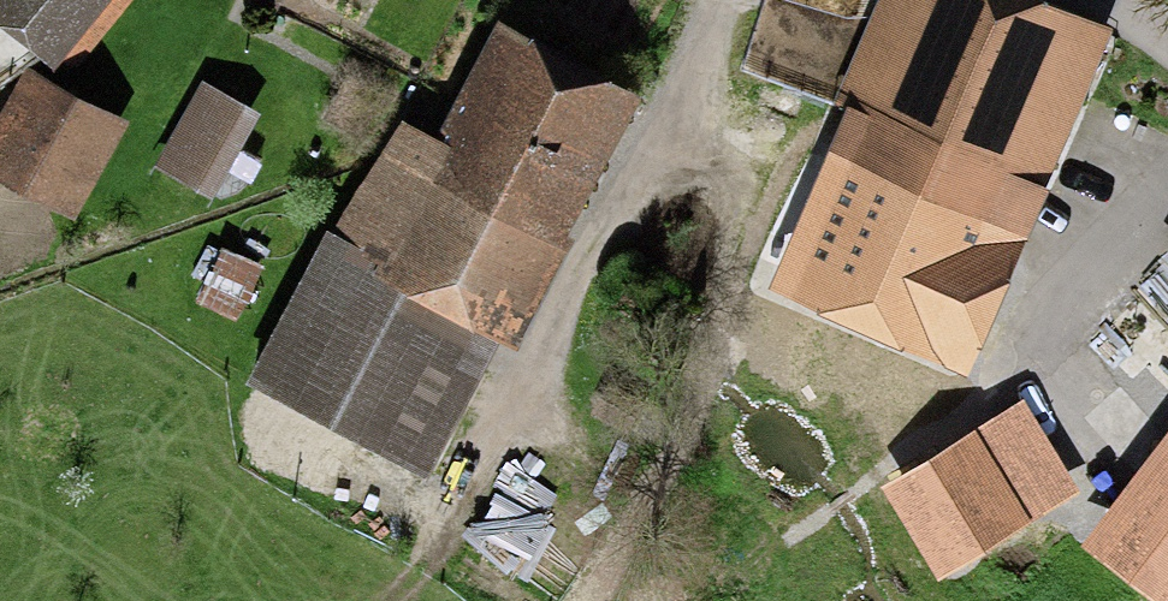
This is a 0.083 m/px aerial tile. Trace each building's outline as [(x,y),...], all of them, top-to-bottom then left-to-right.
[(54,55),(99,0),(0,0),(0,10),(54,55)] [(1042,0),(923,0),(801,291),(940,349),(1079,16),(1042,0)] [(331,244),(492,330),(508,339),(627,119),(501,52),(445,157),(393,129),(331,244)] [(245,111),(212,95),(176,166),(208,183),(245,111)] [(99,132),(39,102),(1,175),(62,205),(99,132)] [(492,330),(331,244),(255,383),(417,470),(492,330)] [(1004,424),(886,489),(928,565),(1046,500),(1004,424)]
